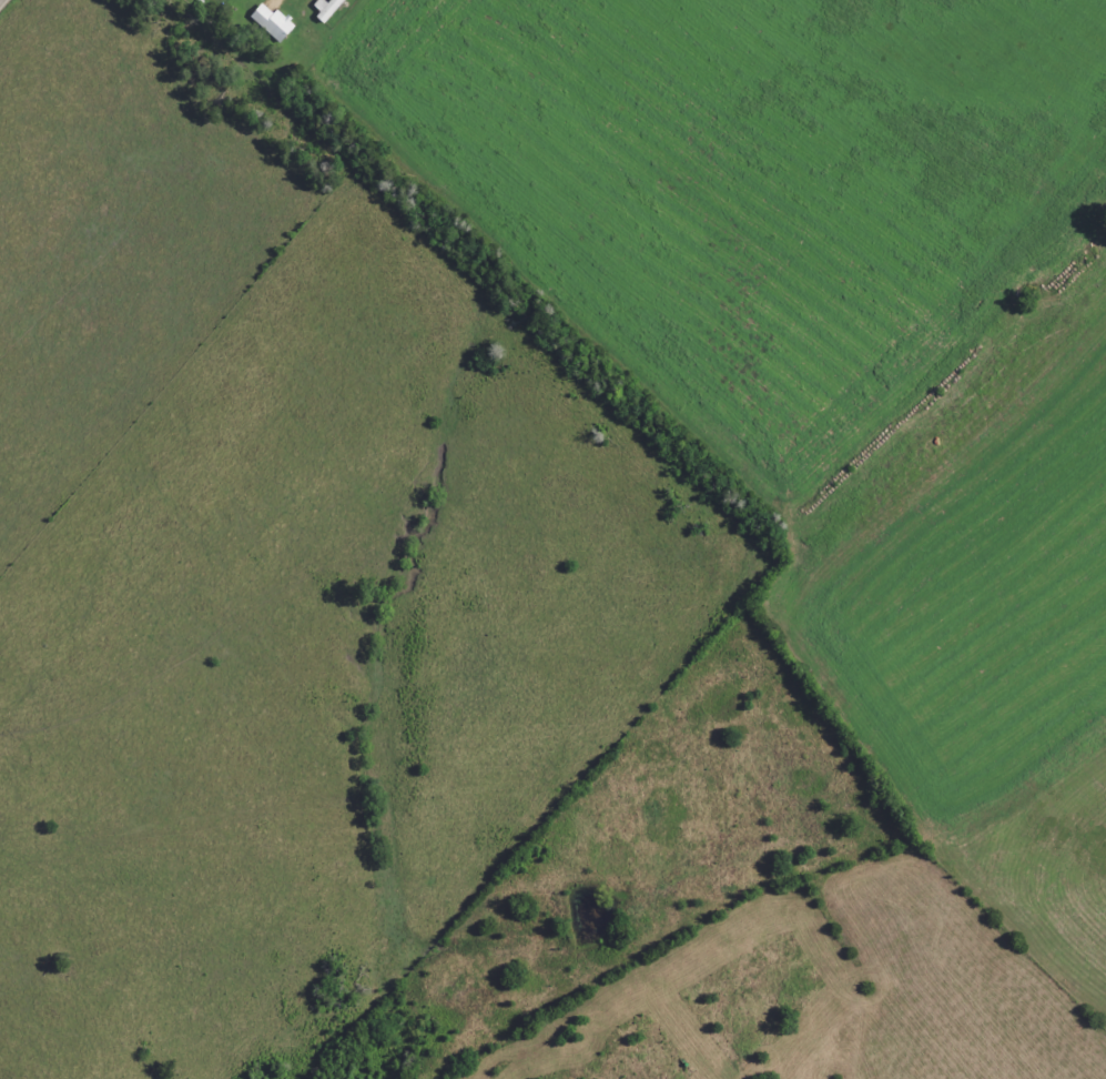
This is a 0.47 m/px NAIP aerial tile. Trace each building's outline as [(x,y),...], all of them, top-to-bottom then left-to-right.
[(250,17),(279,44),(295,27),(285,18),(283,20),(276,12),(271,17),(260,6),(250,17)]
